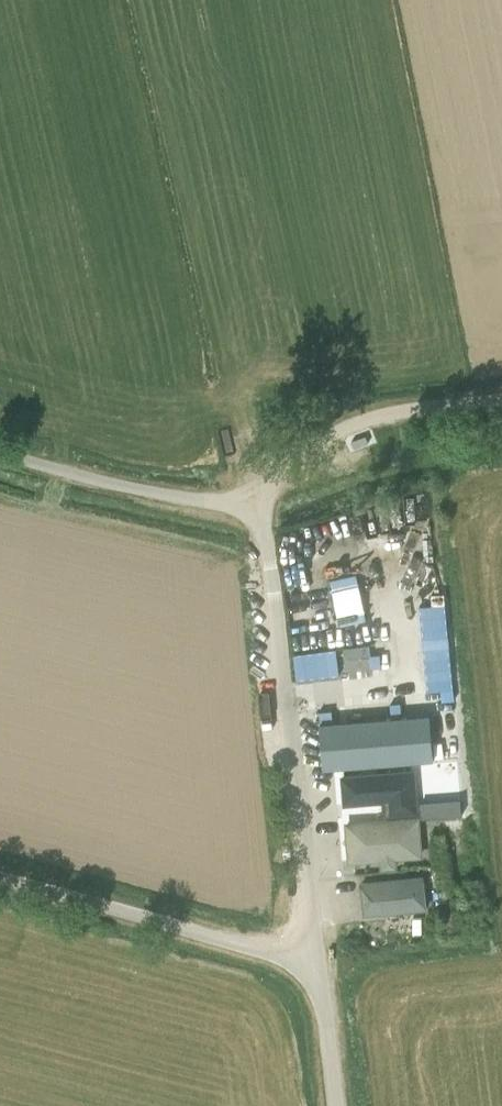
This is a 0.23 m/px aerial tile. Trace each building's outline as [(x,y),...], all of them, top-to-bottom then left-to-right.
[(370,673),(371,656),(355,656),(354,673),(370,673)] [(430,715),(320,725),(324,769),(434,760),(430,715)] [(406,819),(405,812),(417,811),(414,771),(342,777),(344,803),(382,800),(384,800),(385,814),(385,821),(406,819)] [(461,800),(421,803),(422,818),(462,815),(461,800)] [(350,828),(353,866),(423,860),(421,823),(350,828)] [(426,905),(423,882),(369,888),(370,911),(426,905)]
